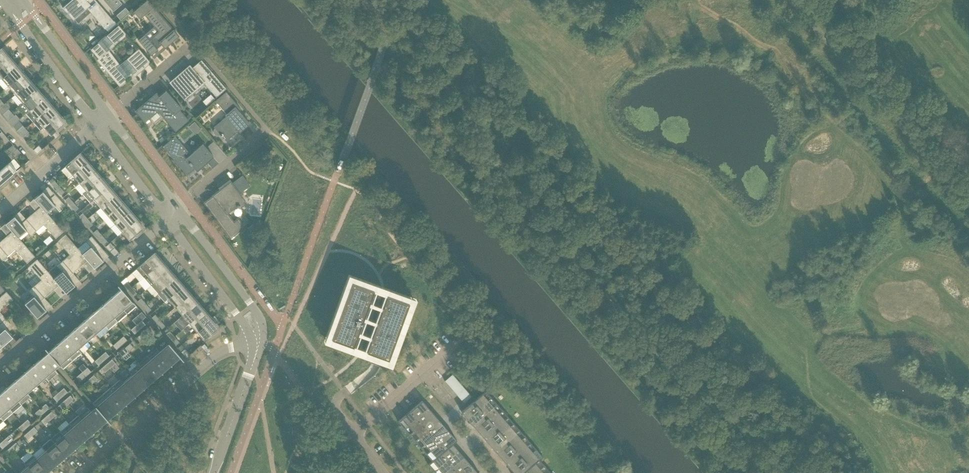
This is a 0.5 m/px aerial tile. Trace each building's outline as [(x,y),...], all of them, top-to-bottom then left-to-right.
[(62,8),(66,12),(74,20),(76,19),(78,22),(85,16),(83,13),(87,9),(100,24),(105,29),(114,21),(95,0),(74,0),(72,2),(71,0),(70,0),(70,1),(67,4),(66,4),(62,8)] [(113,12),(122,4),(119,0),(103,0),(113,12)] [(145,35),(138,40),(151,56),(158,50),(149,40),(154,36),(164,47),(169,43),(170,44),(178,36),(154,7),(148,0),(147,0),(134,12),(140,19),(145,15),(149,19),(155,26),(159,31),(149,40),(145,35)] [(116,15),(121,20),(130,13),(125,8),(116,15)] [(114,21),(105,29),(108,32),(117,25),(114,21)] [(103,39),(111,48),(126,35),(126,36),(127,35),(118,25),(103,39)] [(88,27),(82,33),(89,41),(95,35),(88,27)] [(109,75),(120,87),(120,86),(129,78),(101,41),(101,42),(101,43),(92,51),(99,59),(98,60),(110,74),(109,75)] [(0,50),(0,65),(10,56),(2,48),(0,50)] [(124,63),(135,76),(144,67),(142,64),(147,60),(150,63),(150,62),(139,49),(124,63)] [(1,78),(17,65),(10,56),(0,65),(0,77),(1,78)] [(189,89),(192,93),(204,83),(205,82),(214,92),(212,93),(216,97),(226,89),(201,60),(191,68),(189,66),(184,71),(185,73),(182,76),(181,74),(171,83),(182,95),(189,89)] [(1,78),(8,86),(24,73),(17,65),(1,78)] [(31,81),(24,73),(8,86),(15,95),(31,81)] [(15,95),(11,98),(18,106),(22,103),(38,89),(35,85),(37,84),(33,80),(33,79),(31,81),(30,82),(16,94),(15,95)] [(22,103),(29,111),(45,97),(38,89),(22,103)] [(156,100),(153,97),(136,111),(145,122),(158,111),(175,131),(188,120),(179,111),(182,109),(166,91),(156,100)] [(219,135),(220,135),(221,136),(222,136),(226,141),(234,134),(233,132),(237,129),(240,133),(250,124),(239,111),(241,109),(226,92),(215,101),(220,107),(222,106),(226,111),(225,112),(226,114),(225,115),(226,117),(222,120),(223,121),(215,129),(214,130),(213,131),(213,132),(214,133),(214,134),(215,135),(216,136),(217,136),(218,136),(219,135)] [(211,95),(203,102),(207,106),(215,99),(211,95)] [(25,114),(33,122),(52,105),(45,97),(29,111),(25,114)] [(40,131),(44,127),(59,114),(52,105),(33,122),(40,131)] [(2,114),(5,118),(11,112),(8,109),(2,114)] [(11,112),(5,118),(8,121),(14,116),(11,112)] [(14,116),(8,121),(12,126),(20,119),(16,114),(14,116)] [(55,138),(60,134),(57,131),(67,122),(59,114),(44,127),(51,135),(52,134),(55,138)] [(196,121),(189,125),(194,133),(201,129),(196,121)] [(17,131),(19,134),(25,129),(23,125),(17,131)] [(25,129),(19,134),(22,137),(28,132),(25,129)] [(5,136),(1,140),(5,144),(9,140),(5,136)] [(163,147),(187,175),(197,166),(200,169),(207,164),(214,157),(212,155),(203,144),(187,157),(177,146),(181,143),(175,136),(163,147)] [(33,150),(37,154),(42,149),(39,145),(33,150)] [(65,167),(61,170),(68,178),(72,175),(88,161),(85,158),(87,156),(82,151),(81,153),(79,154),(65,166),(65,167)] [(95,170),(88,161),(72,175),(79,183),(95,170)] [(0,171),(0,186),(17,171),(9,163),(0,171)] [(102,178),(95,170),(79,183),(87,191),(102,178)] [(235,204),(237,207),(240,208),(244,205),(244,200),(239,194),(250,186),(242,176),(232,184),(230,181),(220,189),(220,190),(213,196),(204,203),(231,238),(244,227),(238,219),(234,222),(227,213),(231,210),(229,208),(235,204)] [(52,178),(49,181),(51,183),(56,189),(59,186),(54,180),(52,178)] [(87,191),(83,195),(90,203),(94,200),(109,186),(102,178),(87,191)] [(59,186),(56,189),(61,195),(64,192),(59,186)] [(116,194),(109,186),(94,200),(101,208),(116,194)] [(34,199),(40,207),(41,206),(46,213),(47,213),(55,206),(59,211),(65,206),(53,191),(52,192),(54,195),(50,199),(43,191),(34,199)] [(101,208),(96,212),(103,220),(124,202),(116,194),(101,208)] [(65,200),(70,206),(74,203),(69,197),(65,200)] [(122,203),(103,220),(110,228),(115,224),(131,210),(127,207),(129,205),(126,201),(125,200),(125,201),(124,202),(122,203)] [(74,203),(70,206),(75,211),(79,208),(74,203)] [(40,207),(26,219),(36,231),(44,225),(55,238),(63,231),(47,213),(46,213),(41,206),(40,207)] [(115,224),(122,232),(138,218),(131,210),(115,224)] [(79,216),(84,222),(88,219),(83,213),(79,216)] [(5,224),(12,232),(12,231),(18,238),(18,237),(26,230),(31,236),(36,231),(26,219),(21,224),(14,216),(5,224)] [(69,221),(73,225),(78,221),(74,217),(69,221)] [(132,241),(136,237),(135,236),(145,227),(138,218),(122,232),(129,241),(131,239),(132,241)] [(88,219),(84,222),(89,228),(93,225),(88,219)] [(259,221),(254,225),(257,229),(262,225),(259,221)] [(93,232),(98,238),(102,235),(97,229),(93,232)] [(8,256),(15,249),(27,263),(34,256),(18,237),(18,238),(12,231),(12,232),(0,242),(0,247),(8,256)] [(58,241),(70,255),(63,261),(73,273),(87,260),(82,254),(66,235),(58,241)] [(102,235),(98,238),(103,244),(107,241),(102,235)] [(90,246),(82,254),(87,260),(94,268),(103,260),(96,253),(101,248),(104,251),(91,236),(86,241),(90,246)] [(106,247),(110,251),(114,247),(110,243),(106,247)] [(114,247),(110,251),(114,256),(119,252),(114,247)] [(163,261),(155,252),(136,269),(144,277),(163,261)] [(29,266),(41,280),(34,286),(44,298),(59,285),(53,278),(54,278),(48,272),(37,259),(29,266)] [(56,265),(48,272),(54,278),(53,278),(59,285),(66,293),(75,285),(68,277),(73,273),(63,261),(57,266),(56,265)] [(144,277),(151,285),(170,269),(163,261),(144,277)] [(170,269),(151,285),(158,294),(177,277),(170,269)] [(348,274),(324,342),(391,367),(416,299),(348,274)] [(165,302),(168,299),(184,285),(177,277),(158,294),(165,302)] [(13,281),(9,285),(14,290),(18,287),(13,281)] [(123,285),(128,291),(132,288),(127,282),(123,285)] [(168,299),(175,307),(191,294),(184,285),(168,299)] [(44,298),(34,286),(29,291),(33,296),(24,304),(37,318),(46,310),(39,302),(44,298)] [(132,288),(128,291),(133,297),(137,294),(132,288)] [(121,289),(112,297),(122,308),(123,310),(127,314),(136,306),(133,302),(121,289)] [(13,300),(6,292),(0,297),(0,311),(13,300)] [(198,302),(191,294),(175,307),(182,315),(198,302)] [(112,297),(103,305),(118,322),(127,314),(112,297)] [(138,301),(143,307),(146,304),(141,298),(138,301)] [(182,315),(179,319),(186,327),(189,324),(205,310),(198,302),(182,315)] [(146,304),(143,307),(148,313),(151,310),(146,304)] [(103,305),(94,313),(109,330),(108,328),(116,321),(118,322),(103,305)] [(211,319),(212,318),(205,310),(189,324),(196,332),(197,331),(211,319)] [(94,313),(85,320),(96,334),(105,326),(108,330),(109,330),(94,313)] [(152,318),(157,323),(160,320),(155,315),(152,318)] [(197,331),(196,332),(204,340),(205,339),(207,340),(211,337),(210,335),(218,328),(220,327),(218,324),(220,322),(214,316),(212,318),(211,319),(197,331)] [(0,324),(0,348),(13,337),(5,329),(11,324),(6,319),(0,324)] [(85,320),(76,328),(87,342),(96,334),(85,320)] [(142,320),(136,325),(140,329),(145,324),(142,320)] [(160,320),(157,323),(162,329),(165,326),(160,320)] [(140,329),(136,325),(131,330),(134,334),(140,329)] [(76,328),(66,336),(81,353),(82,353),(78,349),(87,342),(76,328)] [(148,328),(143,332),(146,337),(152,332),(148,328)] [(166,334),(171,340),(174,337),(169,331),(166,334)] [(146,337),(143,332),(137,337),(141,341),(146,337)] [(66,336),(57,344),(72,361),(73,361),(71,360),(80,352),(81,354),(81,353),(66,336)] [(124,336),(118,341),(122,345),(127,340),(124,336)] [(174,337),(171,340),(176,345),(179,342),(174,337)] [(122,345),(118,341),(113,345),(116,350),(122,345)] [(130,343),(125,348),(128,352),(134,348),(130,343)] [(156,347),(171,365),(180,357),(168,343),(168,344),(159,351),(156,347)] [(48,352),(59,365),(63,370),(64,369),(62,368),(71,360),(72,362),(72,361),(57,344),(49,352),(45,348),(48,352)] [(147,355),(162,373),(171,365),(156,347),(155,348),(157,349),(148,357),(147,355)] [(128,352),(125,348),(119,353),(123,357),(128,352)] [(181,352),(187,358),(190,355),(185,349),(181,352)] [(48,352),(44,356),(34,364),(49,382),(48,380),(56,373),(58,374),(55,369),(58,367),(59,365),(48,352)] [(105,352),(100,356),(104,361),(109,356),(105,352)] [(138,363),(153,381),(162,373),(147,355),(146,356),(148,357),(139,364),(138,363)] [(104,361),(100,356),(95,361),(98,365),(104,361)] [(112,359),(106,364),(110,368),(116,363),(112,359)] [(129,371),(143,389),(153,381),(138,363),(137,363),(139,365),(130,372),(129,371)] [(34,364),(25,372),(36,386),(45,378),(49,382),(34,364)] [(110,368),(106,364),(101,369),(105,373),(110,368)] [(87,367),(82,372),(86,376),(91,372),(87,367)] [(120,379),(135,396),(143,389),(129,371),(128,371),(132,375),(123,383),(120,379)] [(25,372),(16,380),(31,397),(27,393),(36,386),(25,372)] [(86,376),(82,372),(77,377),(80,381),(86,376)] [(454,374),(446,380),(465,402),(472,396),(454,374)] [(94,375),(88,380),(92,384),(97,379),(94,375)] [(111,387),(110,387),(125,404),(135,396),(120,379),(119,379),(121,381),(112,388),(111,387)] [(16,380),(7,388),(22,405),(21,404),(29,396),(31,398),(31,397),(16,380)] [(92,384),(88,380),(83,384),(87,389),(92,384)] [(102,394),(101,395),(116,412),(125,404),(110,387),(111,388),(103,396),(102,394)] [(0,394),(0,399),(13,413),(12,412),(20,404),(21,406),(22,405),(7,388),(0,394)] [(64,388),(58,393),(62,397),(68,392),(64,388)] [(461,412),(467,419),(492,398),(486,391),(461,412)] [(62,397),(58,393),(53,397),(57,402),(62,397)] [(70,395),(65,400),(68,404),(74,400),(70,395)] [(93,402),(92,403),(95,407),(107,420),(108,420),(116,412),(101,395),(102,396),(94,404),(93,402)] [(467,419),(473,426),(497,404),(492,398),(467,419)] [(4,421),(3,419),(11,412),(12,413),(13,413),(0,399),(0,417),(4,421)] [(68,404),(65,400),(59,405),(63,409),(68,404)] [(398,422),(404,429),(428,407),(422,401),(398,422)] [(46,404),(40,408),(44,413),(49,408),(46,404)] [(473,426),(478,432),(503,411),(497,404),(473,426)] [(94,408),(91,411),(87,407),(88,409),(79,416),(78,415),(93,432),(105,422),(107,420),(95,407),(94,408)] [(404,429),(409,435),(434,414),(428,407),(404,429)] [(44,413),(40,408),(35,413),(39,417),(44,413)] [(52,411),(47,416),(50,420),(56,415),(52,411)] [(478,432),(484,439),(509,417),(503,411),(478,432)] [(409,435),(415,442),(440,420),(434,414),(409,435)] [(69,423),(84,440),(93,432),(78,415),(79,417),(70,424),(69,423)] [(50,420),(47,416),(41,420),(45,425),(50,420)] [(484,439),(490,445),(514,424),(509,417),(484,439)] [(28,419),(22,424),(26,428),(31,424),(28,419)] [(66,420),(57,428),(60,431),(75,448),(84,440),(69,423),(66,420)] [(415,442),(421,448),(445,427),(440,420),(415,442)] [(26,428),(22,424),(17,429),(20,433),(26,428)] [(490,445),(495,451),(520,430),(514,424),(490,445)] [(34,427),(29,431),(32,436),(38,431),(34,427)] [(421,448),(426,455),(451,433),(445,427),(421,448)] [(495,451),(501,458),(525,437),(520,430),(495,451)] [(32,436),(29,431),(23,436),(27,440),(32,436)] [(63,435),(54,443),(66,456),(75,448),(60,431),(59,431),(63,435)] [(426,455),(432,461),(453,444),(457,440),(451,433),(426,455)] [(10,435),(4,440),(8,444),(13,439),(10,435)] [(501,458),(506,464),(531,443),(525,437),(501,458)] [(51,439),(42,447),(45,451),(57,464),(66,456),(54,443),(51,439)] [(16,442),(10,447),(14,451),(20,447),(16,442)] [(506,464),(512,471),(537,450),(531,443),(506,464)] [(428,465),(434,472),(458,451),(453,444),(432,461),(428,465)] [(14,451),(10,447),(5,452),(9,456),(14,451)] [(514,472),(523,472),(539,459),(539,460),(543,457),(537,450),(512,471),(514,472)] [(33,454),(48,472),(57,464),(45,451),(36,458),(33,454)] [(435,472),(446,472),(464,457),(458,451),(434,472),(435,472)] [(23,462),(33,472),(46,472),(48,472),(33,454),(23,462)] [(470,463),(464,457),(446,472),(459,472),(470,463)] [(545,466),(539,460),(539,459),(523,472),(537,472),(545,466)] [(23,462),(27,467),(19,472),(33,472),(23,462)] [(475,470),(470,463),(459,472),(472,472),(475,470)]
